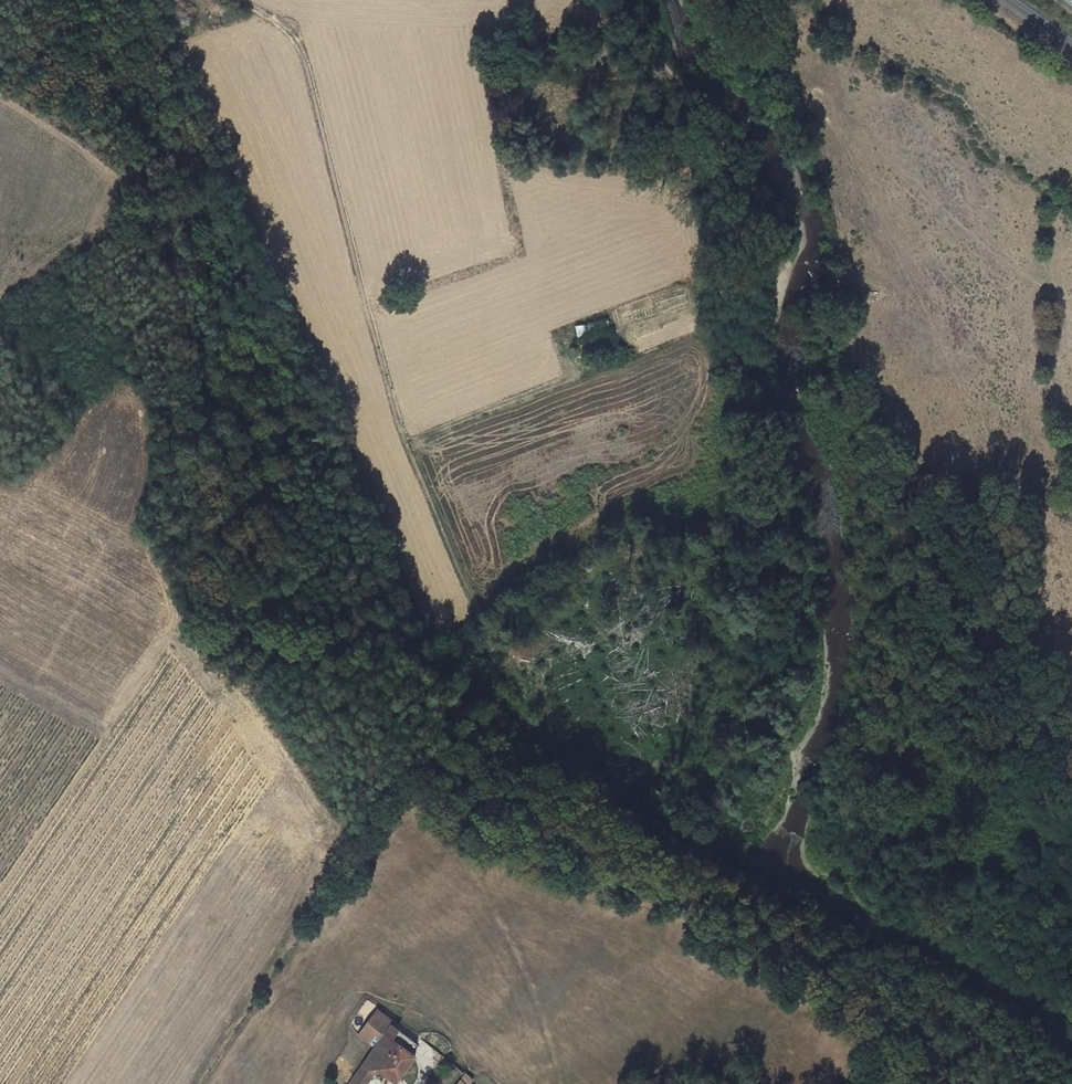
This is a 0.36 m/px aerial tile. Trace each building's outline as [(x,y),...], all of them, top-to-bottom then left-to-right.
[(383,1016),(392,1023),(396,1018),(386,1011),(383,1016)] [(387,1069),(407,1083),(426,1056),(421,1053),(427,1044),(402,1026),(403,1023),(396,1018),(392,1023),(383,1016),(376,1026),(382,1030),(375,1041),(385,1048),(359,1083),(377,1083),(387,1069)] [(375,1041),(382,1030),(376,1026),(369,1037),(375,1041)]
